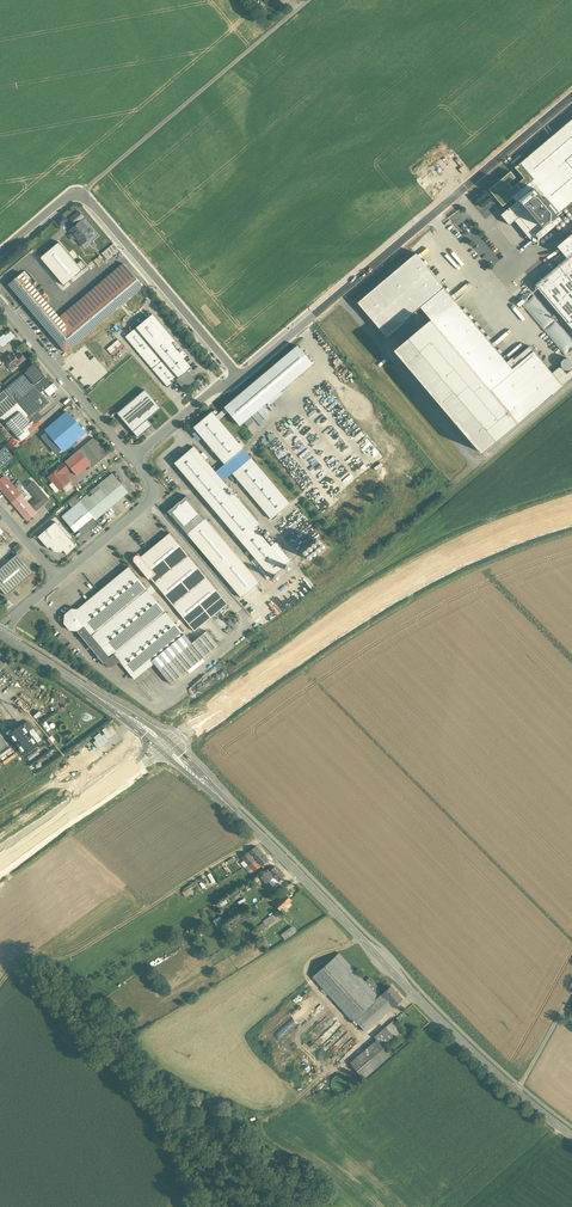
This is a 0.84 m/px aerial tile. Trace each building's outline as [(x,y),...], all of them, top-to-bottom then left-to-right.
[(264,9),(269,15),(274,9),(269,4),(264,9)] [(558,215),(571,203),(571,120),(521,163),(535,179),(514,197),(514,198),(517,202),(507,211),(516,221),(520,217),(540,240),(563,220),(560,217),(555,221),(553,219),(544,227),(527,206),(541,194),(546,200),(548,198),(552,203),(550,205),(558,215)] [(511,171),(489,190),(496,197),(494,199),(496,201),(498,200),(503,206),(514,198),(514,197),(535,179),(521,163),(516,168),(525,178),(513,188),(509,183),(516,177),(511,171)] [(552,203),(548,198),(546,200),(541,194),(527,206),(544,227),(553,219),(555,221),(560,217),(558,215),(550,205),(552,203)] [(488,208),(482,213),(486,218),(492,213),(488,208)] [(78,211),(70,219),(76,225),(81,221),(84,218),(78,211)] [(59,226),(67,219),(61,213),(53,220),(59,226)] [(87,228),(86,230),(84,227),(85,226),(81,221),(76,225),(70,230),(72,233),(69,236),(72,240),(75,237),(82,244),(93,235),(93,232),(90,229),(87,228)] [(536,285),(571,328),(571,234),(558,246),(568,258),(536,285)] [(59,242),(40,258),(64,285),(87,266),(81,260),(77,263),(59,242)] [(113,243),(101,252),(106,258),(117,248),(113,243)] [(415,253),(357,303),(387,337),(422,307),(445,288),(415,253)] [(123,263),(59,317),(22,273),(8,284),(65,352),(142,286),(123,263)] [(422,307),(433,320),(520,423),(564,385),(553,373),(530,346),(515,359),(513,357),(508,362),(445,288),(422,307)] [(535,293),(528,299),(524,293),(515,301),(519,306),(523,303),(564,356),(571,350),(571,341),(535,293)] [(163,328),(160,331),(148,317),(125,337),(168,387),(176,380),(187,371),(191,368),(183,358),(187,355),(163,328)] [(520,423),(433,320),(411,338),(499,441),(520,423)] [(0,338),(0,344),(1,346),(3,346),(9,341),(4,335),(0,338)] [(499,441),(411,338),(397,351),(484,453),(499,441)] [(297,345),(224,407),(239,426),(312,364),(297,345)] [(11,352),(2,361),(1,359),(0,360),(0,361),(3,364),(6,361),(13,369),(20,363),(15,356),(11,352)] [(25,359),(20,352),(15,356),(20,363),(25,359)] [(553,373),(564,385),(571,378),(571,370),(567,374),(561,366),(553,373)] [(39,370),(31,376),(34,379),(36,382),(43,376),(39,370)] [(187,371),(176,380),(182,387),(182,389),(186,389),(186,387),(195,380),(187,371)] [(41,392),(34,384),(36,382),(34,379),(31,381),(24,373),(4,390),(9,396),(10,397),(11,395),(14,398),(12,400),(15,404),(17,402),(28,415),(35,423),(42,418),(38,412),(49,402),(41,392)] [(36,382),(34,384),(41,392),(51,384),(44,376),(36,382)] [(145,389),(117,413),(133,432),(138,437),(152,425),(147,420),(161,408),(145,389)] [(0,403),(0,406),(7,414),(4,416),(8,421),(20,411),(25,418),(28,415),(17,402),(15,404),(12,400),(14,398),(11,395),(10,397),(9,396),(0,403)] [(8,421),(6,423),(21,441),(31,433),(28,429),(32,426),(25,418),(20,411),(8,421)] [(243,448),(212,411),(193,427),(224,464),(243,448)] [(84,431),(69,412),(46,432),(61,450),(72,441),(84,431)] [(35,423),(28,415),(25,418),(32,426),(35,423)] [(93,437),(79,449),(91,463),(89,465),(91,467),(107,454),(93,437)] [(215,472),(193,446),(174,463),(240,541),(255,528),(259,524),(223,481),(215,472)] [(0,451),(0,470),(14,458),(5,447),(0,451)] [(232,473),(251,458),(243,448),(224,464),(215,472),(223,481),(232,473)] [(79,449),(65,461),(70,467),(76,475),(89,465),(91,463),(79,449)] [(251,458),(232,473),(271,519),(289,503),(251,458)] [(65,461),(57,468),(58,469),(48,477),(53,482),(51,483),(51,484),(50,485),(55,491),(57,491),(58,491),(62,487),(69,481),(63,473),(70,467),(65,461)] [(101,488),(89,498),(87,495),(80,501),(92,515),(95,519),(96,519),(98,517),(99,517),(101,515),(123,496),(123,497),(125,495),(125,494),(128,493),(127,492),(128,492),(128,491),(126,489),(124,487),(112,473),(98,485),(101,488)] [(5,475),(0,479),(0,488),(10,499),(19,492),(5,475)] [(49,499),(33,481),(27,487),(37,498),(29,505),(35,511),(49,499)] [(69,481),(62,487),(66,493),(73,487),(69,481)] [(19,492),(10,499),(12,502),(21,495),(19,492)] [(29,505),(21,495),(12,502),(27,520),(36,513),(29,505)] [(241,598),(260,582),(186,495),(180,501),(179,501),(174,505),(174,506),(172,508),(171,508),(167,511),(171,516),(171,515),(241,598)] [(92,515),(80,501),(62,516),(73,530),(92,515)] [(78,546),(57,520),(38,536),(48,548),(51,546),(55,551),(61,551),(64,549),(68,554),(78,546)] [(275,542),(270,546),(255,528),(240,541),(271,577),(290,560),(275,542)] [(227,603),(169,533),(141,557),(155,574),(150,578),(194,631),(227,603)] [(0,569),(0,588),(6,595),(33,573),(17,554),(0,569)] [(141,557),(140,555),(139,555),(139,554),(136,554),(136,555),(133,557),(133,561),(149,580),(150,578),(155,574),(141,557)] [(129,567),(77,609),(75,617),(83,627),(109,658),(113,654),(119,661),(134,679),(153,664),(150,661),(184,633),(129,567)] [(77,609),(71,608),(64,614),(63,623),(69,630),(77,631),(78,631),(83,627),(75,617),(77,609)] [(109,658),(83,627),(78,631),(77,631),(77,632),(103,663),(104,662),(108,667),(109,667),(109,668),(111,668),(111,667),(112,667),(119,661),(113,654),(109,658)] [(8,733),(24,754),(39,743),(23,722),(8,733)] [(36,751),(27,756),(28,759),(38,754),(36,751)] [(256,846),(247,852),(248,852),(241,857),(248,865),(255,860),(264,854),(256,846)] [(264,854),(255,860),(248,865),(254,870),(269,860),(264,854)] [(275,866),(269,871),(267,869),(258,875),(266,883),(268,881),(273,886),(284,876),(275,866)] [(181,890),(184,896),(192,892),(189,885),(181,890)] [(237,890),(230,895),(233,899),(240,895),(237,890)] [(285,894),(277,901),(280,904),(282,903),(285,906),(291,900),(285,894)] [(280,904),(277,901),(275,904),(281,910),(285,906),(282,903),(280,904)] [(277,911),(271,915),(274,920),(278,918),(277,916),(279,914),(277,911)] [(271,915),(263,920),(264,922),(267,925),(274,920),(271,915)] [(219,916),(212,919),(216,926),(223,923),(219,916)] [(236,924),(243,919),(240,916),(233,920),(236,924)] [(264,922),(252,931),(254,934),(267,925),(264,922)] [(277,936),(281,942),(297,932),(292,925),(277,936)] [(270,945),(262,937),(259,940),(267,948),(270,945)] [(365,982),(339,953),(313,976),(352,1020),(353,1019),(354,1019),(378,997),(374,992),(379,988),(370,978),(365,982)] [(391,985),(382,994),(381,994),(393,1007),(393,1006),(402,998),(391,985)] [(378,997),(354,1019),(365,1032),(393,1007),(381,994),(378,997)] [(332,1012),(308,1034),(315,1042),(337,1021),(332,1012)] [(402,1031),(393,1020),(386,1027),(394,1037),(402,1031)] [(337,1021),(315,1042),(321,1047),(342,1027),(337,1021)] [(342,1027),(321,1047),(326,1053),(348,1032),(342,1027)] [(386,1027),(374,1037),(376,1039),(377,1039),(383,1046),(394,1037),(386,1027)] [(348,1032),(326,1053),(331,1058),(353,1038),(348,1032)] [(353,1038),(331,1058),(336,1063),(337,1061),(344,1055),(358,1042),(353,1038)] [(376,1039),(363,1051),(377,1067),(390,1055),(383,1046),(377,1039),(376,1039)] [(363,1051),(349,1063),(363,1078),(377,1067),(363,1051)] [(344,1055),(337,1061),(340,1064),(346,1058),(344,1055)] [(348,1087),(349,1084),(348,1080),(346,1077),(343,1075),(340,1074),(336,1075),(333,1077),(331,1080),(331,1084),(331,1087),(333,1090),(336,1092),(340,1093),(343,1092),(346,1090),(348,1087)]
